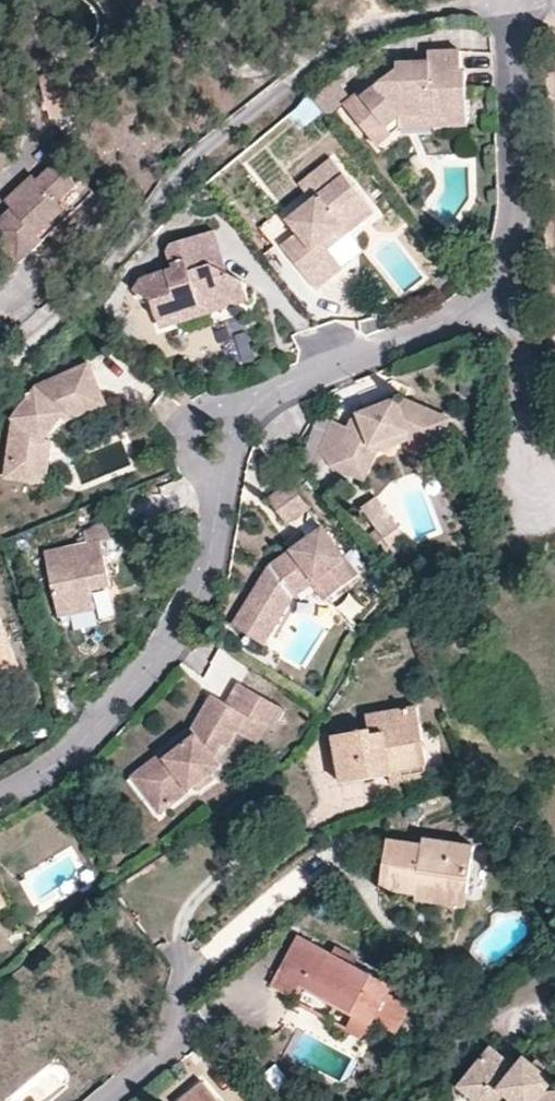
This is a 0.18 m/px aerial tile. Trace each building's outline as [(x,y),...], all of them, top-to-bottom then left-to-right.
[(367,104),(362,97),(358,91),(342,104),(370,138),(397,116),(429,114),(430,118),(446,118),(447,126),(467,125),(464,73),(460,73),(459,51),(427,53),(427,62),(428,70),(395,71),(376,86),(381,93),(367,104)] [(405,63),(395,71),(428,70),(427,62),(405,63)] [(376,86),(362,97),(367,104),(381,93),(376,86)] [(305,130),(323,114),(309,99),(291,116),(305,130)] [(397,116),(370,138),(377,146),(400,128),(447,126),(446,118),(430,118),(429,114),(397,116)] [(8,206),(10,209),(0,218),(0,244),(18,264),(42,242),(37,234),(62,212),(56,202),(75,184),(56,163),(36,180),(31,176),(16,190),(21,195),(8,206)] [(416,177),(406,165),(399,171),(408,182),(416,177)] [(305,190),(312,200),(344,175),(335,166),(305,190)] [(344,175),(312,200),(288,220),(298,233),(282,247),(316,288),(343,267),(328,248),(323,242),(338,229),(344,235),(373,212),(344,175)] [(37,234),(42,242),(93,194),(80,179),(75,184),(56,202),(62,212),(37,234)] [(4,201),(8,206),(21,195),(16,190),(4,201)] [(215,229),(211,231),(222,262),(211,265),(216,277),(229,273),(215,229)] [(323,242),(328,248),(344,235),(338,229),(323,242)] [(222,262),(211,231),(168,245),(165,252),(165,272),(147,278),(137,287),(149,301),(157,325),(174,319),(182,312),(214,302),(226,308),(248,300),(242,280),(229,273),(216,277),(211,265),(222,262)] [(174,319),(157,325),(159,329),(226,308),(214,302),(182,312),(174,319)] [(61,414),(98,398),(85,365),(33,387),(10,419),(9,460),(41,460),(43,438),(61,414)] [(101,405),(98,398),(61,414),(63,422),(101,405)] [(410,431),(440,444),(450,420),(405,400),(399,402),(397,399),(360,414),(361,418),(354,420),(350,428),(335,422),(323,446),(333,467),(356,477),(371,448),(410,431)] [(437,451),(440,444),(410,431),(371,448),(356,477),(362,480),(376,452),(410,439),(437,451)] [(41,460),(9,460),(8,478),(48,480),(49,439),(43,438),(41,460)] [(290,485),(269,501),(286,524),(307,508),(290,485)] [(366,509),(389,539),(403,529),(380,499),(366,509)] [(92,540),(50,547),(62,610),(98,604),(96,585),(114,582),(106,538),(128,534),(125,514),(90,528),(92,540)] [(298,590),(314,580),(322,575),(335,592),(358,576),(324,529),(270,565),(225,621),(256,640),(298,590)] [(403,529),(389,539),(397,549),(411,539),(403,529)] [(322,575),(314,580),(326,598),(335,592),(322,575)] [(0,661),(0,686),(10,683),(2,660),(0,661)] [(213,696),(194,732),(198,736),(190,744),(185,738),(163,753),(171,765),(151,780),(170,806),(195,787),(201,792),(216,781),(213,775),(223,767),(216,757),(224,744),(227,745),(245,713),(272,729),(283,710),(237,683),(225,702),(213,696)] [(341,785),(388,776),(388,770),(426,764),(416,707),(365,716),(366,729),(332,736),(341,785)] [(198,736),(194,732),(185,738),(190,744),(198,736)] [(160,813),(170,806),(151,780),(171,765),(163,753),(132,775),(160,813)] [(388,770),(388,776),(391,784),(428,777),(426,764),(388,770)] [(379,889),(415,894),(416,886),(466,893),(472,846),(422,839),(421,844),(386,839),(379,889)] [(416,886),(415,894),(414,900),(464,908),(466,893),(416,886)] [(0,899),(0,910),(8,905),(4,897),(0,899)] [(354,967),(331,955),(298,937),(272,986),(293,998),(299,987),(372,1026),(389,994),(392,987),(354,967)] [(336,947),(331,955),(354,967),(358,958),(336,947)] [(299,987),(293,998),(291,1003),(364,1041),(372,1026),(299,987)] [(411,1005),(389,994),(372,1026),(394,1037),(411,1005)] [(476,1100),(554,1100),(554,1092),(543,1093),(553,1082),(525,1058),(516,1069),(490,1048),(459,1087),(476,1100)] [(201,1083),(183,1099),(184,1100),(216,1100),(201,1083)]
